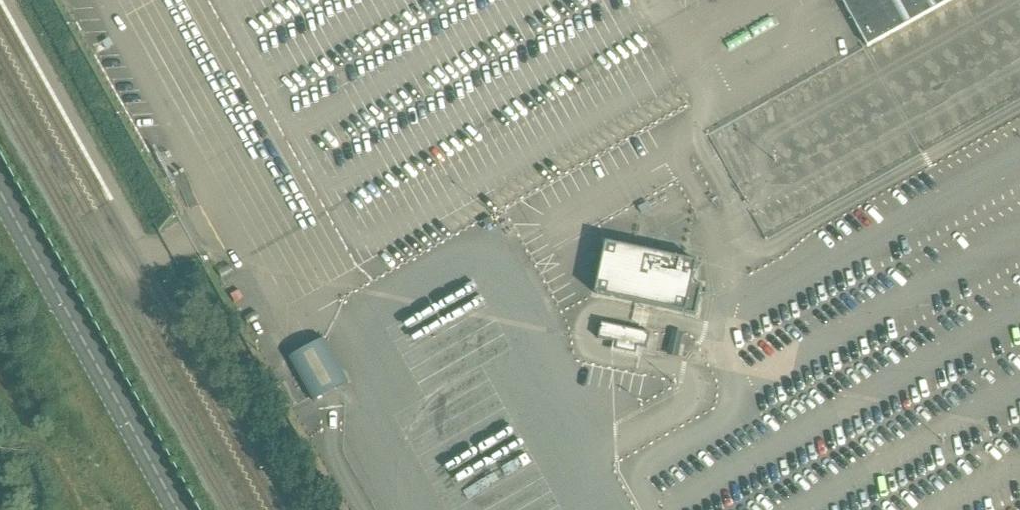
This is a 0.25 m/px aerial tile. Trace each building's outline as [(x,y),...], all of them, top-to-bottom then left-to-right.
[(952,0),(841,0),(868,47),(952,0)] [(606,244),(596,293),(696,314),(703,284),(692,282),(696,263),(606,244)] [(602,324),(599,338),(619,343),(617,350),(635,354),(637,346),(646,348),(649,335),(602,324)] [(672,330),(667,356),(679,358),(680,355),(683,356),(685,347),(681,346),(684,332),(672,330)] [(313,402),(349,382),(324,338),(288,359),(313,402)]
